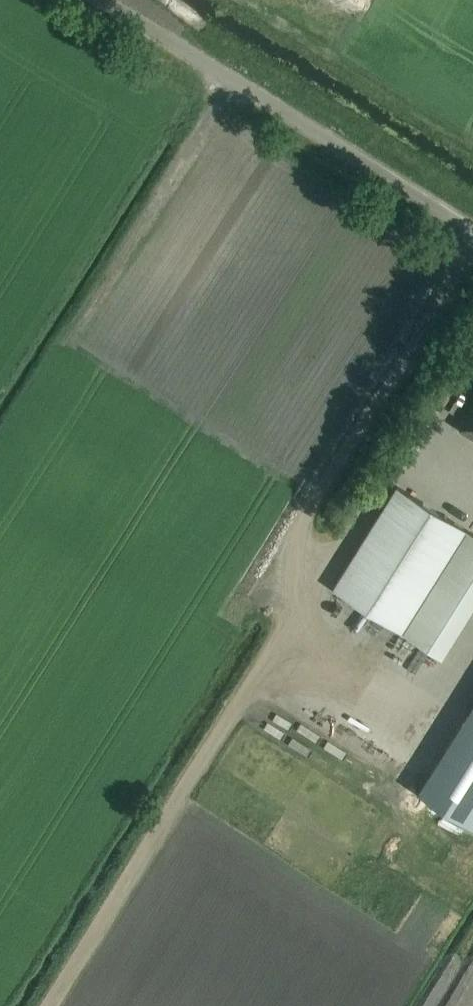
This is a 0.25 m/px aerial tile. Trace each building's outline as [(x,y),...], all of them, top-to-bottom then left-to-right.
[(458,427),(472,436),(472,402),(458,427)] [(472,612),(472,535),(398,488),(334,591),(443,659),(472,612)] [(329,715),(340,721),(349,707),(338,700),(329,715)] [(415,791),(472,827),(472,700),(415,791)] [(391,722),(399,732),(410,723),(402,714),(391,722)]
